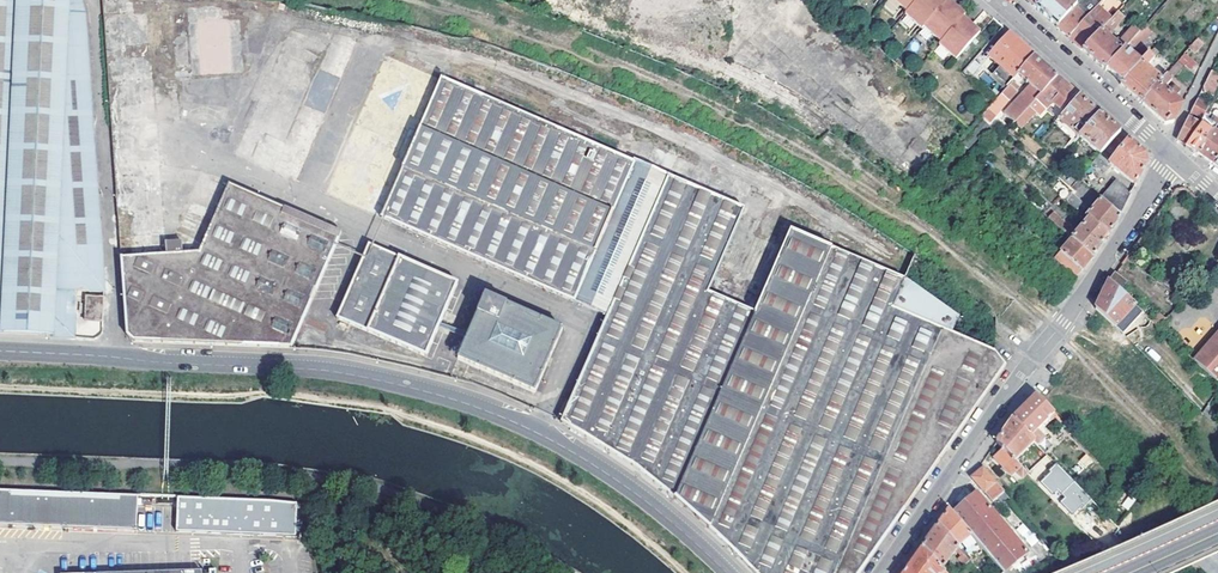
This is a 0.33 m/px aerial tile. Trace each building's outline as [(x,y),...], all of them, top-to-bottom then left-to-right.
[(73,337),(76,290),(104,292),(85,18),(80,0),(0,0),(0,334),(73,337)] [(126,78),(123,0),(104,0),(106,79),(126,78)] [(907,12),(917,0),(893,0),(907,12)] [(905,14),(922,29),(924,27),(946,3),(942,0),(917,0),(907,12),(905,14)] [(1029,4),(1036,10),(1045,0),(1024,0),(1029,4)] [(1036,10),(1046,19),(1057,29),(1077,6),(1070,0),(1045,0),(1036,10)] [(1077,6),(1057,29),(1061,33),(1068,39),(1097,8),(1102,2),(1100,0),(1089,0),(1088,1),(1087,0),(1082,0),(1077,6)] [(946,3),(924,27),(940,42),(963,18),(965,16),(956,8),(948,1),(946,3)] [(1097,8),(1068,39),(1075,45),(1082,52),(1101,31),(1111,20),(1097,8)] [(1111,20),(1101,31),(1082,52),(1093,61),(1105,72),(1107,70),(1144,27),(1141,24),(1136,29),(1133,26),(1116,45),(1106,38),(1124,18),(1117,12),(1111,20)] [(970,25),(963,18),(940,42),(938,45),(955,60),(980,33),(970,25)] [(1152,33),(1144,27),(1107,70),(1114,76),(1123,84),(1141,63),(1131,55),(1138,47),(1139,48),(1152,33)] [(989,56),(1000,66),(1014,79),(1018,74),(1034,57),(1017,42),(1009,34),(989,56)] [(1198,40),(1190,50),(1196,55),(1204,45),(1198,40)] [(1149,54),(1141,63),(1123,84),(1121,87),(1129,94),(1142,105),(1162,83),(1146,69),(1155,59),(1149,54)] [(1196,64),(1187,56),(1181,63),(1190,71),(1196,64)] [(1034,57),(1018,74),(1033,88),(1028,92),(1026,90),(1004,114),(1015,123),(1024,113),(1029,108),(1057,77),(1043,65),(1034,57)] [(962,74),(969,79),(977,70),(971,64),(962,74)] [(1184,68),(1178,64),(1171,72),(1170,74),(1176,78),(1184,68)] [(1014,79),(1000,66),(993,74),(1007,86),(1011,82),(1014,79)] [(1170,74),(1171,72),(1166,67),(1160,74),(1165,79),(1167,76),(1170,74)] [(1203,88),(1203,93),(1212,97),(1217,85),(1217,76),(1211,72),(1203,88)] [(1173,123),(1182,105),(1175,99),(1180,92),(1175,87),(1169,94),(1164,90),(1172,81),(1167,76),(1165,79),(1162,83),(1142,105),(1149,112),(1158,120),(1164,125),(1173,123)] [(1064,84),(1057,77),(1029,108),(1036,114),(1039,117),(1058,96),(1067,105),(1076,95),(1064,84)] [(448,82),(387,221),(484,262),(607,316),(596,342),(562,418),(560,422),(634,467),(679,503),(726,545),(745,564),(754,572),(861,572),(1005,367),(995,353),(950,331),(956,316),(906,279),(790,232),(756,312),(709,291),(744,212),(448,82)] [(1011,82),(1007,86),(994,101),(1002,108),(1017,92),(1017,91),(1019,89),(1011,82)] [(1059,120),(1079,137),(1099,115),(1088,105),(1079,98),(1059,120)] [(1197,99),(1191,113),(1201,120),(1207,107),(1206,105),(1206,104),(1197,99)] [(1036,114),(1029,108),(1024,113),(1031,119),(1036,114)] [(1031,119),(1024,113),(1015,123),(1022,129),(1031,119)] [(1079,137),(1099,155),(1109,145),(1119,134),(1108,123),(1099,115),(1079,137)] [(1178,140),(1186,146),(1201,126),(1188,118),(1178,140)] [(1186,146),(1197,154),(1213,131),(1217,124),(1217,120),(1215,118),(1209,128),(1202,124),(1201,126),(1186,146)] [(1213,131),(1197,154),(1213,165),(1217,157),(1217,134),(1213,131)] [(978,138),(972,132),(962,142),(969,149),(978,138)] [(1109,164),(1136,184),(1146,163),(1144,156),(1132,145),(1119,134),(1109,145),(1111,147),(1118,153),(1109,163),(1109,164)] [(1111,147),(1109,145),(1099,155),(1102,158),(1111,147)] [(1104,170),(1109,164),(1109,163),(1102,158),(1099,155),(1093,162),(1104,170)] [(1120,217),(1132,193),(1117,182),(1101,200),(1120,217)] [(167,255),(121,258),(127,336),(134,342),(292,348),(341,233),(227,184),(201,246),(199,251),(182,252),(181,241),(166,242),(167,255)] [(1088,219),(1107,235),(1120,217),(1101,200),(1090,213),(1081,206),(1084,202),(1074,194),(1068,201),(1079,211),(1077,213),(1086,221),(1088,219)] [(1048,217),(1066,233),(1069,236),(1074,230),(1067,224),(1067,225),(1052,213),(1048,217)] [(1062,238),(1066,233),(1048,217),(1044,223),(1062,238)] [(1071,238),(1092,257),(1107,235),(1088,219),(1086,221),(1071,238)] [(1092,257),(1071,238),(1054,258),(1077,277),(1090,260),(1092,257)] [(427,357),(458,284),(369,245),(337,318),(427,357)] [(1115,273),(1110,280),(1121,291),(1127,283),(1115,273)] [(1110,280),(1096,310),(1098,312),(1091,319),(1104,331),(1110,324),(1115,329),(1137,305),(1121,291),(1110,280)] [(562,329),(485,295),(457,360),(535,393),(562,329)] [(102,322),(103,297),(86,296),(84,320),(102,322)] [(1146,314),(1141,309),(1137,314),(1142,319),(1146,314)] [(1154,321),(1158,325),(1164,319),(1159,315),(1154,321)] [(1194,359),(1217,380),(1217,332),(1194,359)] [(1058,417),(1036,396),(1012,420),(1037,444),(1040,447),(1046,441),(1037,432),(1050,419),(1054,422),(1058,417)] [(1015,463),(1037,444),(1012,420),(996,444),(1002,449),(1015,463)] [(1015,463),(1002,449),(992,458),(1003,469),(1000,471),(1004,474),(1006,472),(1012,478),(1017,473),(1023,479),(1027,475),(1015,463)] [(1077,461),(1083,469),(1093,461),(1087,453),(1077,461)] [(1029,471),(1035,478),(1048,466),(1041,459),(1029,471)] [(1050,473),(1039,483),(1051,495),(1057,490),(1065,498),(1060,503),(1071,515),(1081,505),(1083,507),(1090,500),(1056,464),(1048,472),(1050,473)] [(1002,503),(1007,497),(982,469),(971,478),(993,503),(998,498),(1002,503)] [(143,494),(0,488),(0,521),(142,527),(143,494)] [(1139,495),(1133,489),(1123,500),(1129,506),(1139,495)] [(972,536),(980,545),(1003,572),(1005,572),(1012,567),(1028,553),(976,494),(953,515),(972,536)] [(176,497),(176,532),(296,533),(297,498),(176,497)] [(937,527),(957,549),(967,540),(972,536),(953,515),(949,510),(937,527)] [(922,548),(943,572),(957,553),(962,558),(958,561),(965,569),(970,564),(957,549),(937,527),(922,548)] [(972,536),(967,540),(972,545),(973,544),(976,548),(980,545),(972,536)] [(922,548),(905,572),(944,572),(943,572),(922,548)]
